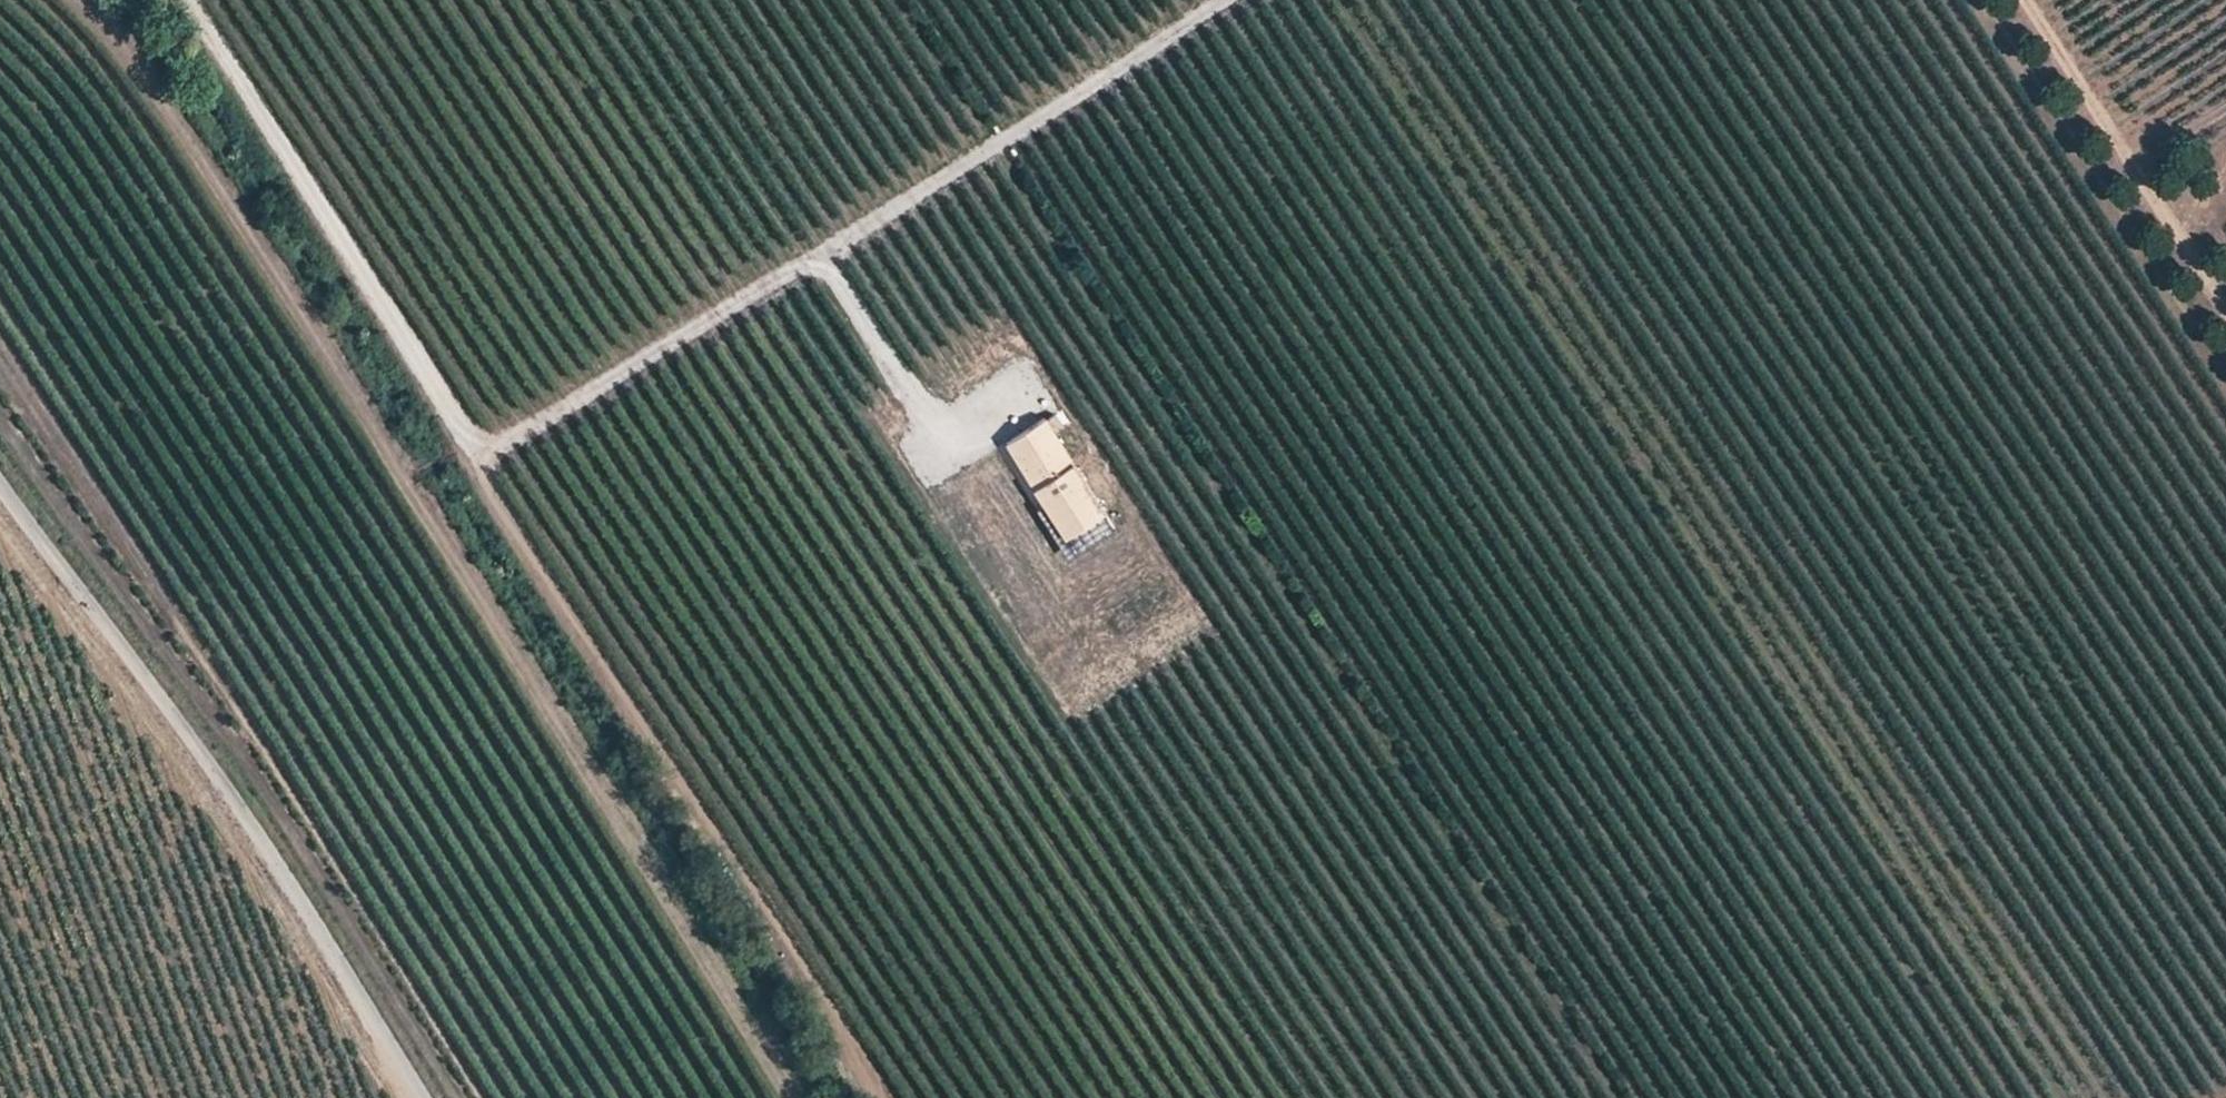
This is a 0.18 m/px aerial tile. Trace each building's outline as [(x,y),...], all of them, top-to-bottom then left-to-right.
[(1006,443),(1065,535),(1105,509),(1047,419),(1006,443)]
